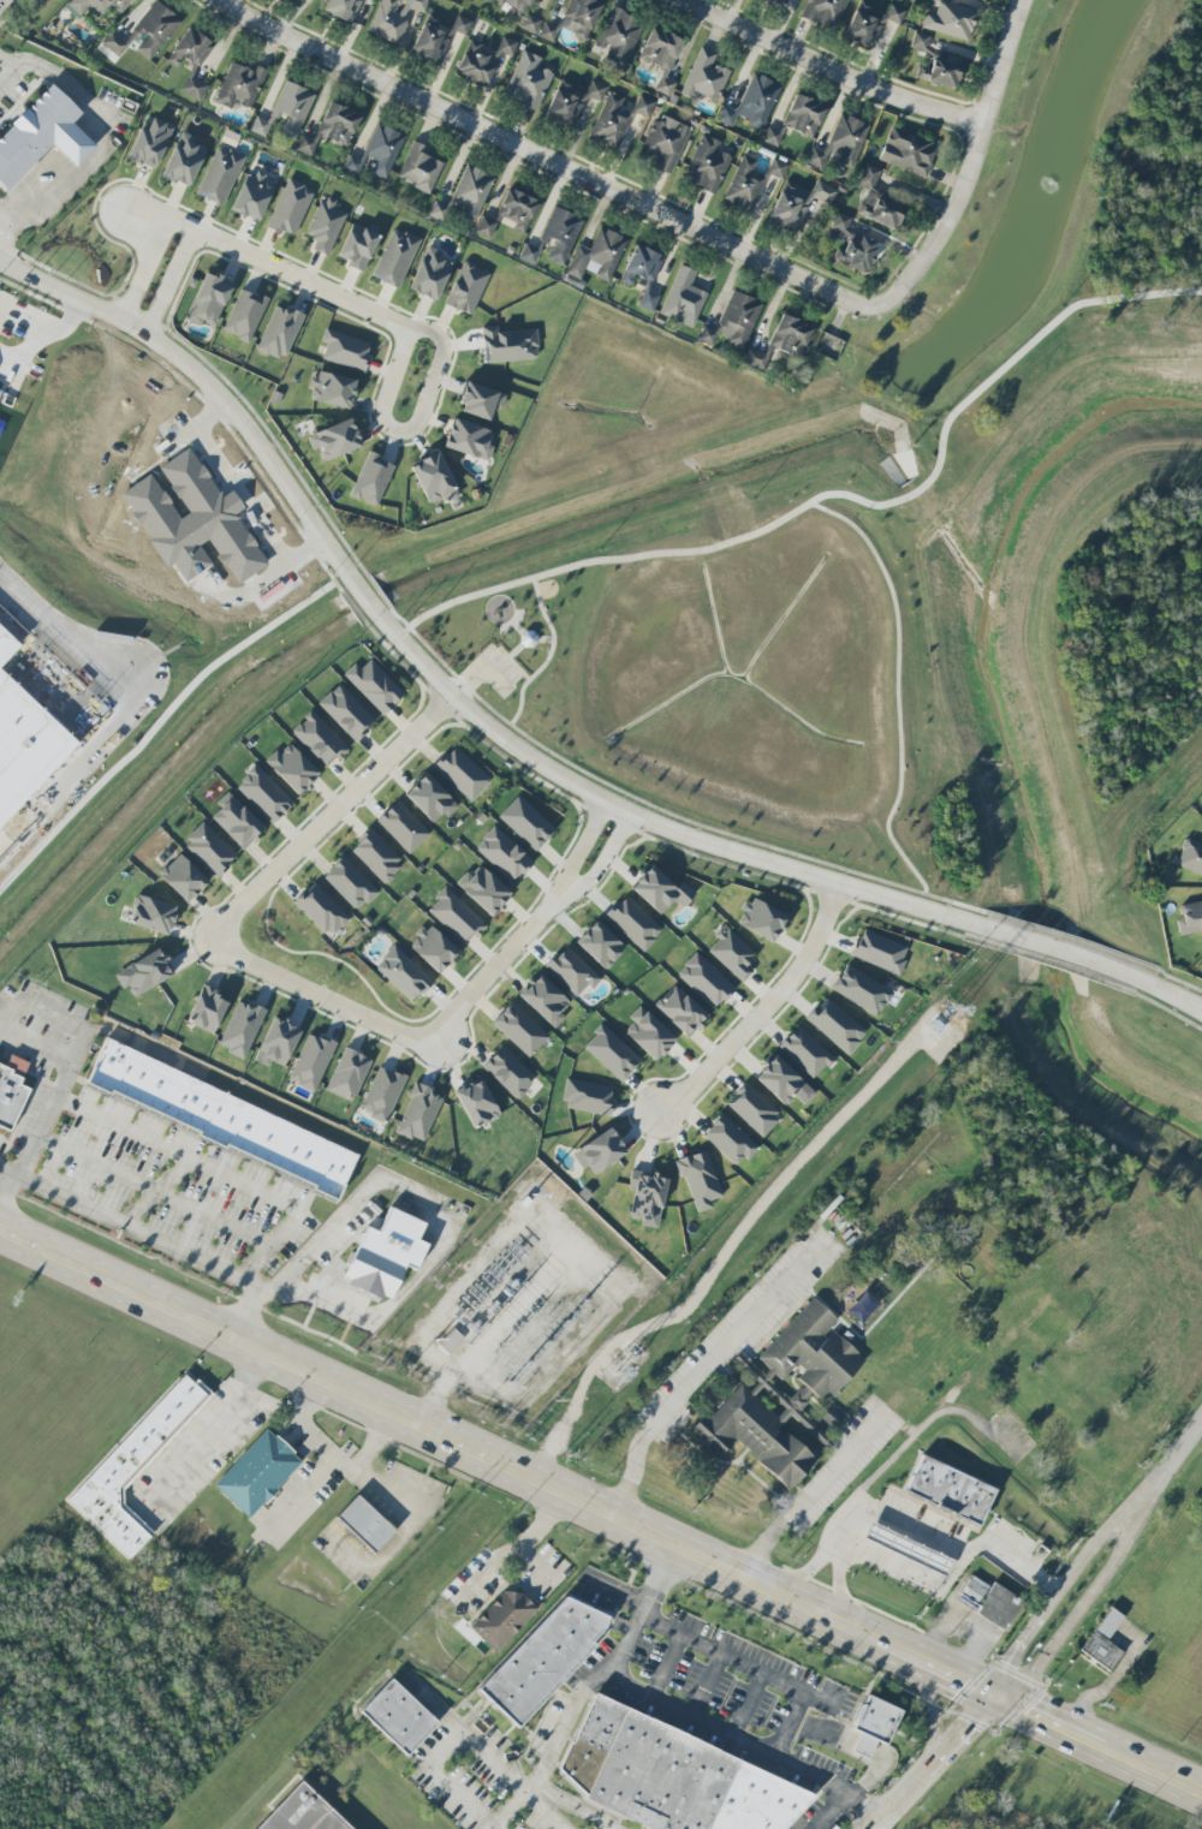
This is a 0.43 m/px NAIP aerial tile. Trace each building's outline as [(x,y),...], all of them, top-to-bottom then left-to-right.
[(67,3),(80,15),(90,5),(99,14),(108,4),(119,15),(134,0),(71,0),(67,3)] [(119,57),(141,30),(148,36),(137,49),(150,60),(181,22),(156,0),(124,39),(112,29),(101,43),(119,57)] [(324,13),(353,23),(361,0),(329,0),(324,13)] [(368,32),(398,45),(412,10),(422,14),(428,0),(381,0),(368,32)] [(520,15),(532,0),(500,0),(520,15)] [(602,4),(593,0),(576,0),(575,3),(570,1),(558,27),(545,21),(537,37),(552,44),(560,28),(585,40),(602,4)] [(801,16),(836,30),(848,0),(808,0),(801,16)] [(969,40),(977,10),(939,1),(939,0),(927,0),(938,3),(935,15),(925,12),(921,28),(969,40)] [(905,9),(890,4),(887,12),(857,2),(845,38),(873,48),(883,19),(899,25),(905,9)] [(596,45),(609,50),(605,60),(627,67),(643,19),(608,8),(596,45)] [(535,35),(542,19),(525,11),(518,27),(535,35)] [(444,21),(429,13),(424,22),(439,30),(444,21)] [(466,36),(472,21),(457,14),(451,30),(466,36)] [(411,51),(440,63),(452,35),(423,22),(411,51)] [(177,68),(182,58),(200,68),(214,42),(186,27),(167,62),(177,68)] [(683,40),(652,27),(638,59),(663,69),(654,90),(669,97),(676,81),(667,78),(683,40)] [(930,36),(915,32),(910,48),(926,52),(930,36)] [(518,42),(503,36),(497,51),(512,57),(518,42)] [(455,72),(486,86),(491,75),(494,77),(503,55),(469,40),(455,72)] [(716,53),(700,47),(681,94),(696,100),(698,94),(717,102),(730,71),(712,64),(716,53)] [(553,74),(538,68),(542,58),(523,50),(503,95),(536,110),(553,74)] [(961,65),(931,58),(928,69),(918,66),(915,79),(955,89),(961,65)] [(215,103),(232,109),(235,101),(252,108),(267,70),(253,65),(251,70),(231,62),(215,103)] [(780,84),(752,73),(737,112),(723,106),(717,121),(732,126),(736,118),(763,129),(780,84)] [(545,116),(573,128),(586,96),(600,102),(606,87),(590,80),(581,100),(567,94),(571,84),(560,79),(545,116)] [(296,140),(315,94),(285,81),(268,121),(256,115),(249,131),(267,138),(277,113),(286,117),(279,133),(296,140)] [(7,190),(52,144),(76,167),(96,145),(72,123),(81,114),(50,85),(28,109),(26,108),(11,124),(12,125),(0,137),(0,183),(7,190)] [(590,138),(619,149),(633,113),(648,118),(655,101),(638,95),(631,112),(620,108),(624,97),(608,91),(590,138)] [(812,139),(826,107),(796,94),(781,125),(812,139)] [(360,115),(328,103),(315,139),(302,134),(296,150),(312,156),(319,137),(348,148),(360,115)] [(671,175),(690,128),(657,114),(642,152),(659,158),(655,168),(671,175)] [(837,164),(852,169),(868,124),(839,114),(827,147),(841,151),(837,164)] [(155,170),(173,126),(152,117),(147,131),(139,129),(127,158),(155,170)] [(365,156),(380,124),(388,127),(404,136),(386,179),(376,173),(381,163),(365,156)] [(762,142),(778,147),(784,130),(768,124),(762,142)] [(886,164),(924,178),(936,143),(891,126),(884,146),(891,149),(886,164)] [(239,136),(233,148),(219,141),(225,129),(239,136)] [(208,146),(181,133),(161,175),(188,188),(208,146)] [(687,171),(693,174),(689,183),(715,195),(731,156),(717,151),(721,142),(702,134),(687,171)] [(400,177),(416,142),(422,144),(428,148),(426,154),(444,162),(429,193),(400,177)] [(244,155),(216,145),(197,195),(225,206),(244,155)] [(822,167),(826,152),(811,148),(807,163),(822,167)] [(724,200),(752,212),(768,174),(782,180),(788,164),(773,157),(765,176),(753,172),(758,160),(743,154),(724,200)] [(341,169),(349,156),(353,159),(362,162),(356,174),(341,169)] [(882,170),(866,163),(856,184),(872,191),(882,170)] [(453,199),(469,167),(477,169),(496,178),(476,224),(462,216),(466,208),(453,199)] [(231,209),(258,222),(276,183),(249,171),(231,209)] [(267,226),(294,237),(315,190),(288,178),(267,226)] [(811,192),(785,180),(769,219),(797,231),(812,197),(830,205),(837,189),(816,180),(811,192)] [(524,236),(501,225),(493,240),(478,232),(484,216),(489,219),(494,221),(510,190),(526,196),(540,203),(524,236)] [(895,231),(905,209),(867,192),(857,214),(895,231)] [(333,208),(336,201),(323,195),(306,235),(317,240),(313,249),(329,256),(346,213),(333,208)] [(445,221),(432,214),(438,202),(440,203),(451,209),(445,221)] [(361,214),(353,210),(357,204),(363,208),(361,214)] [(541,240),(557,209),(566,213),(583,220),(564,264),(551,260),(555,248),(541,240)] [(866,274),(879,241),(847,229),(851,218),(837,212),(828,235),(843,241),(836,261),(866,274)] [(337,259),(364,271),(380,235),(352,223),(337,259)] [(420,239),(392,227),(372,277),(399,289),(420,239)] [(603,266),(587,257),(600,230),(612,236),(625,243),(608,278),(600,273),(603,266)] [(522,258),(528,245),(531,246),(541,251),(535,264),(522,258)] [(631,284),(624,280),(638,248),(649,254),(659,258),(650,280),(637,274),(631,284)] [(436,301),(453,260),(426,249),(408,289),(436,301)] [(444,304),(471,316),(491,273),(463,261),(444,304)] [(585,267),(575,261),(569,273),(581,279),(585,267)] [(708,296),(691,288),(694,280),(696,275),(685,269),(664,314),(692,328),(708,296)] [(185,320),(200,326),(202,322),(215,327),(231,287),(220,283),(222,278),(204,271),(185,320)] [(223,333),(251,343),(267,298),(240,288),(223,333)] [(647,290),(653,292),(659,296),(653,309),(642,304),(647,290)] [(763,305),(744,297),(736,292),(716,330),(709,327),(706,326),(698,342),(737,358),(763,305)] [(303,316),(277,304),(256,350),(282,362),(303,316)] [(799,359),(770,347),(785,316),(795,321),(814,330),(799,359)] [(484,363),(538,360),(536,327),(482,330),(484,363)] [(322,359),(363,373),(372,344),(326,329),(321,342),(326,344),(322,359)] [(766,370),(746,363),(750,352),(754,353),(768,359),(766,370)] [(349,411),(358,381),(318,369),(309,399),(349,411)] [(489,421),(493,407),(501,410),(506,394),(467,382),(458,411),(489,421)] [(362,446),(350,418),(307,436),(314,451),(319,449),(324,462),(362,446)] [(443,448),(488,462),(493,447),(488,446),(493,431),(452,419),(443,448)] [(349,496),(376,508),(395,464),(368,453),(349,496)] [(457,495),(439,453),(411,465),(428,507),(457,495)] [(18,643),(0,628),(0,662),(18,643)] [(355,663),(343,674),(382,715),(404,695),(371,659),(360,669),(355,663)] [(76,743),(0,669),(0,823),(76,743)] [(355,742),(376,722),(339,683),(318,704),(355,742)] [(290,731),(326,769),(348,748),(312,711),(290,731)] [(320,773),(289,744),(279,754),(275,750),(264,762),(300,796),(320,773)] [(471,802),(491,781),(454,746),(434,767),(471,802)] [(235,786),(271,824),(293,804),(257,765),(235,786)] [(447,817),(458,806),(426,773),(405,794),(432,823),(443,813),(447,817)] [(211,818),(244,850),(265,828),(227,792),(217,803),(221,807),(211,818)] [(555,830),(518,795),(498,817),(535,851),(555,830)] [(430,834),(399,800),(377,820),(409,854),(430,834)] [(215,877),(237,857),(203,822),(182,841),(215,877)] [(533,861),(494,826),(474,848),(512,883),(533,861)] [(350,849),(385,885),(405,865),(371,830),(350,849)] [(1186,838),(1175,865),(1201,876),(1201,844),(1186,838)] [(186,904),(208,883),(180,853),(158,874),(186,904)] [(323,876),(357,912),(378,892),(344,856),(323,876)] [(512,895),(478,863),(457,885),(491,917),(512,895)] [(674,900),(682,907),(695,894),(681,881),(675,888),(650,865),(629,886),(660,915),(674,900)] [(294,902),(328,938),(349,918),(315,882),(294,902)] [(426,910),(466,945),(485,924),(446,888),(426,910)] [(168,936),(177,907),(137,894),(128,924),(168,936)] [(663,930),(625,895),(605,916),(643,952),(663,930)] [(788,918),(751,896),(736,922),(772,944),(788,918)] [(1201,931),(1201,900),(1179,905),(1182,919),(1176,920),(1179,935),(1201,931)] [(625,948),(596,921),(575,943),(605,970),(625,948)] [(408,946),(439,975),(460,953),(429,924),(408,946)] [(754,970),(746,963),(755,954),(724,925),(714,936),(718,939),(708,951),(742,983),(754,970)] [(909,947),(862,929),(851,956),(899,975),(909,947)] [(433,981),(393,945),(374,967),(413,1003),(433,981)] [(577,997),(586,986),(591,990),(601,979),(565,945),(545,967),(577,997)] [(123,989),(127,986),(134,998),(175,972),(160,946),(114,975),(123,989)] [(734,988),(696,952),(676,974),(714,1010),(734,988)] [(831,988),(876,1017),(892,992),(846,964),(831,988)] [(570,1003),(538,973),(518,995),(554,1029),(565,1017),(560,1012),(570,1003)] [(688,1039),(708,1017),(674,985),(653,1007),(688,1039)] [(201,986),(187,1024),(215,1034),(229,997),(201,986)] [(805,1023),(851,1053),(867,1029),(822,998),(805,1023)] [(247,1058),(264,1010),(236,999),(219,1048),(247,1058)] [(549,1036),(512,1001),(492,1023),(529,1057),(549,1036)] [(633,1022),(624,1032),(656,1062),(676,1040),(640,1006),(629,1018),(633,1022)] [(254,1061),(269,1067),(271,1061),(284,1067),(301,1028),(273,1016),(254,1061)] [(621,1082),(641,1060),(603,1025),(582,1047),(621,1082)] [(778,1046),(813,1079),(833,1058),(798,1025),(778,1046)] [(336,1044),(308,1032),(288,1081),(316,1092),(336,1044)] [(357,1154),(335,1199),(84,1084),(105,1038),(357,1154)] [(516,1100),(536,1080),(501,1046),(482,1067),(516,1100)] [(326,1089),(354,1101),(372,1060),(345,1047),(326,1089)] [(11,1055),(6,1067),(0,1064),(0,1127),(12,1131),(28,1088),(20,1085),(28,1062),(11,1055)] [(784,1106),(794,1096),(803,1105),(815,1093),(775,1056),(754,1078),(784,1106)] [(359,1111),(386,1123),(406,1077),(379,1065),(359,1111)] [(480,1078),(454,1092),(473,1130),(500,1116),(480,1078)] [(614,1087),(566,1078),(560,1106),(609,1115),(614,1087)] [(422,1144),(444,1097),(416,1084),(394,1131),(422,1144)] [(746,1084),(727,1105),(762,1138),(782,1117),(746,1084)] [(702,1135),(738,1168),(758,1147),(722,1114),(702,1135)] [(590,1177),(627,1153),(610,1128),(574,1152),(590,1177)] [(696,1213),(712,1208),(710,1201),(722,1197),(706,1150),(677,1160),(696,1213)] [(658,1228),(667,1177),(631,1171),(628,1188),(634,1189),(629,1218),(641,1220),(640,1225),(658,1228)] [(425,1222),(389,1207),(378,1233),(365,1227),(343,1282),(390,1301),(404,1266),(416,1271),(427,1244),(417,1240),(425,1222)] [(779,1428),(795,1411),(797,1413),(817,1390),(829,1401),(865,1360),(831,1329),(838,1321),(813,1298),(758,1358),(771,1370),(762,1380),(766,1384),(775,1374),(782,1380),(797,1363),(805,1371),(797,1379),(805,1385),(777,1416),(740,1382),(694,1433),(719,1456),(735,1440),(789,1489),(815,1461),(779,1428)] [(454,1330),(439,1347),(450,1357),(465,1341),(454,1330)] [(185,1376),(67,1501),(131,1560),(150,1538),(120,1509),(119,1488),(206,1395),(185,1376)] [(267,1431),(214,1487),(250,1519),(302,1464),(267,1431)] [(996,1491),(980,1527),(906,1491),(923,1456),(996,1491)] [(1091,1479),(1082,1489),(1094,1502),(1105,1493),(1091,1479)] [(358,1496),(338,1518),(376,1554),(397,1532),(358,1496)] [(873,1524),(865,1539),(946,1578),(953,1562),(873,1524)] [(975,1610),(990,1587),(972,1575),(957,1598),(975,1610)] [(1008,1630),(1022,1597),(990,1584),(976,1616),(1008,1630)] [(538,1610),(496,1654),(470,1628),(504,1592),(523,1596),(538,1610)] [(478,1691),(517,1727),(609,1628),(570,1592),(478,1691)] [(1109,1671),(1123,1652),(1107,1641),(1124,1617),(1110,1608),(1080,1650),(1109,1671)] [(393,1680),(362,1712),(409,1757),(439,1724),(393,1680)] [(869,1759),(877,1741),(887,1745),(902,1710),(867,1696),(852,1729),(860,1733),(853,1752),(869,1759)] [(819,1789),(591,1700),(577,1735),(567,1746),(557,1773),(592,1805),(607,1810),(608,1811),(618,1816),(623,1820),(646,1828),(784,1828),(819,1789)] [(302,1781),(256,1828),(352,1828),(302,1781)]
